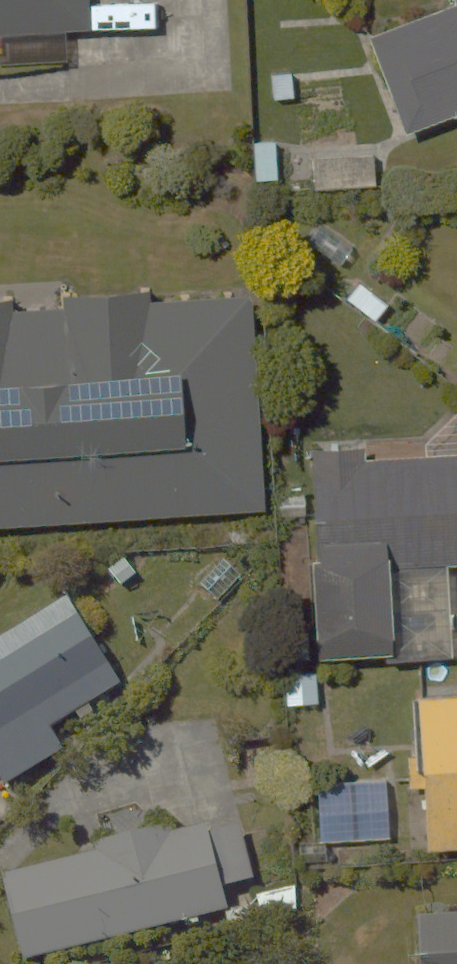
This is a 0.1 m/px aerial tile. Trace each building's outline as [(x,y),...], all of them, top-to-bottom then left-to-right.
[(85,16),(84,0),(0,0),(0,21),(85,16)] [(363,33),(402,130),(456,108),(456,0),(445,0),(363,33)] [(261,499),(252,288),(146,293),(145,270),(63,274),(64,294),(15,296),(14,281),(0,282),(0,510),(261,499)] [(360,272),(341,297),(374,324),(394,299),(360,272)] [(353,453),(353,434),(313,435),(315,536),(307,536),(308,621),(318,621),(319,652),(447,650),(446,555),(456,555),(456,451),(353,453)] [(0,624),(0,774),(66,737),(55,718),(125,679),(71,584),(0,624)] [(410,671),(420,830),(456,828),(456,668),(410,671)] [(99,841),(5,866),(27,950),(225,898),(221,882),(249,875),(232,808),(172,824),(167,808),(95,827),(99,841)] [(414,904),(418,963),(456,963),(456,903),(414,904)]
